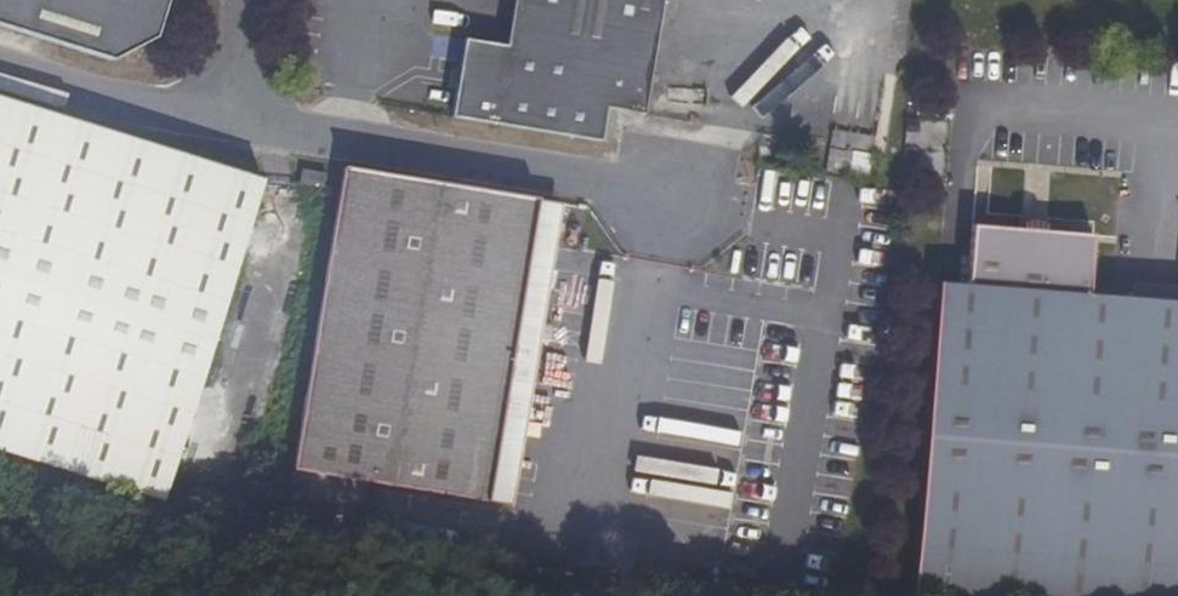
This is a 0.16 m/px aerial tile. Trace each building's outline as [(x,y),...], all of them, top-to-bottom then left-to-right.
[(112,63),(155,40),(168,0),(0,0),(0,28),(112,63)] [(462,42),(450,118),(600,143),(606,110),(641,116),(661,0),(512,0),(504,48),(462,42)] [(0,99),(0,454),(162,504),(263,182),(83,126),(0,99)] [(548,290),(522,287),(536,200),(342,168),(292,472),(366,485),(486,505),(507,379),(532,383),(539,342),(550,343),(553,325),(542,324),(548,290)] [(324,175),(300,171),(297,185),(322,189),(324,175)] [(561,204),(536,200),(522,287),(548,290),(561,204)] [(957,288),(931,592),(983,595),(1177,595),(1177,306),(1107,300),(1112,240),(1064,236),(1065,223),(1040,221),(1039,234),(991,230),(986,290),(957,288)] [(256,418),(261,383),(230,378),(224,414),(256,418)] [(532,383),(507,379),(486,505),(512,509),(532,383)] [(357,540),(366,485),(292,472),(283,527),(357,540)]
